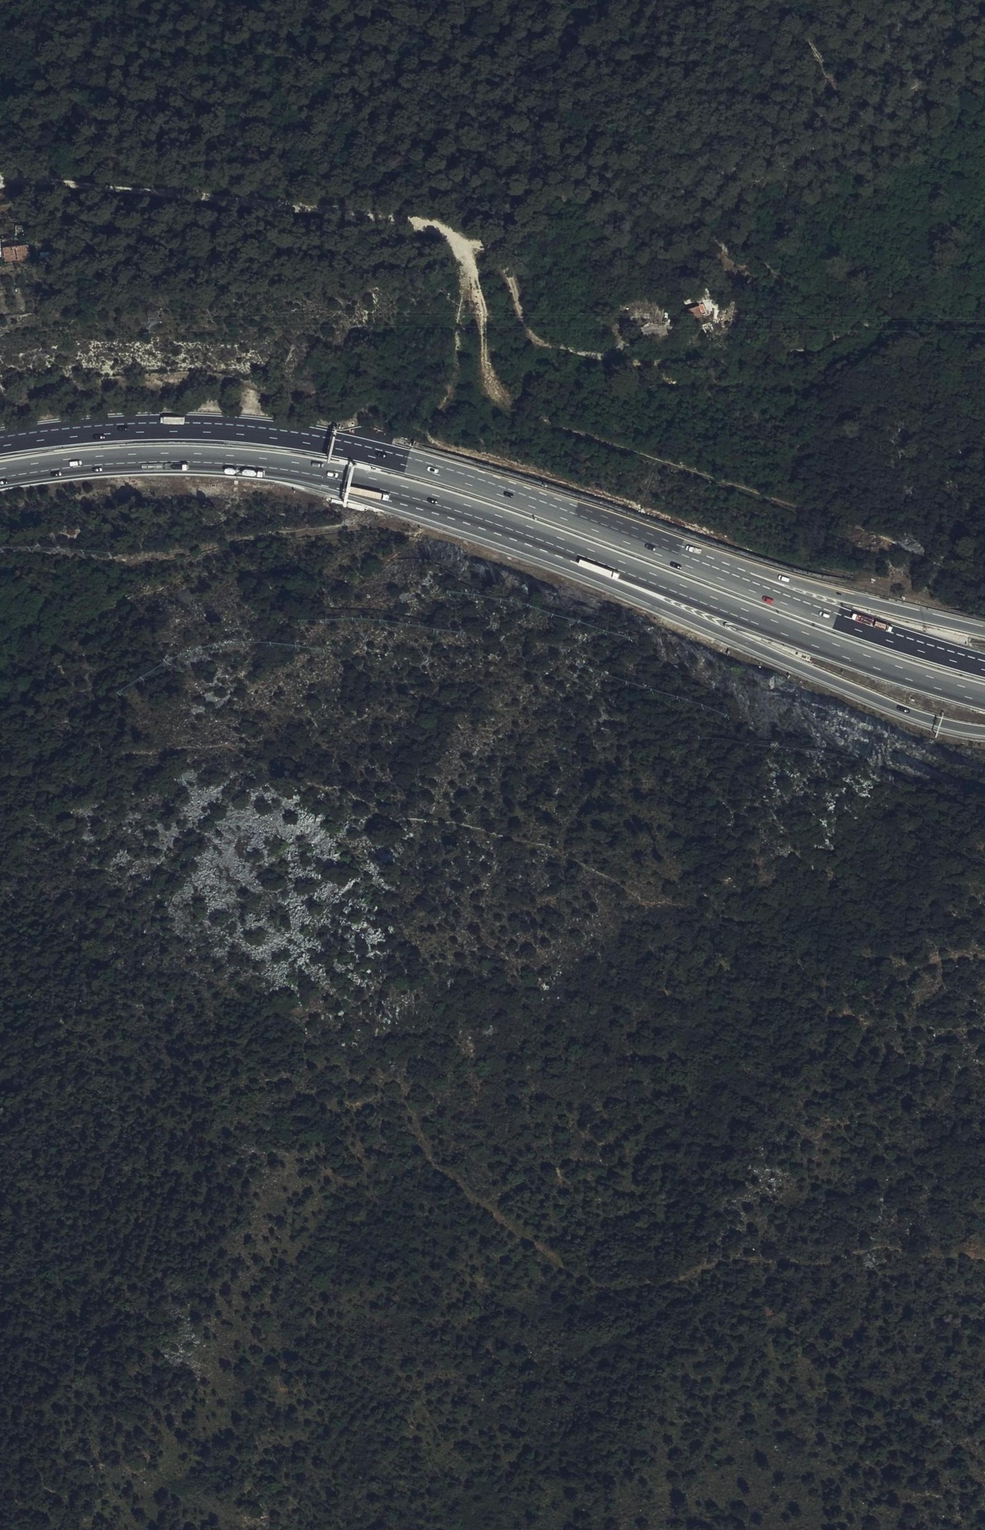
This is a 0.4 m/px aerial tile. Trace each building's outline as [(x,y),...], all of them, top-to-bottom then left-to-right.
[(37,250),(25,251),(26,260),(51,259),(51,256),(49,256),(48,243),(37,244),(37,250)] [(755,291),(766,298),(773,285),(761,279),(755,291)] [(693,315),(707,312),(705,302),(691,305),(693,315)] [(710,315),(723,314),(723,305),(709,306),(710,315)]
